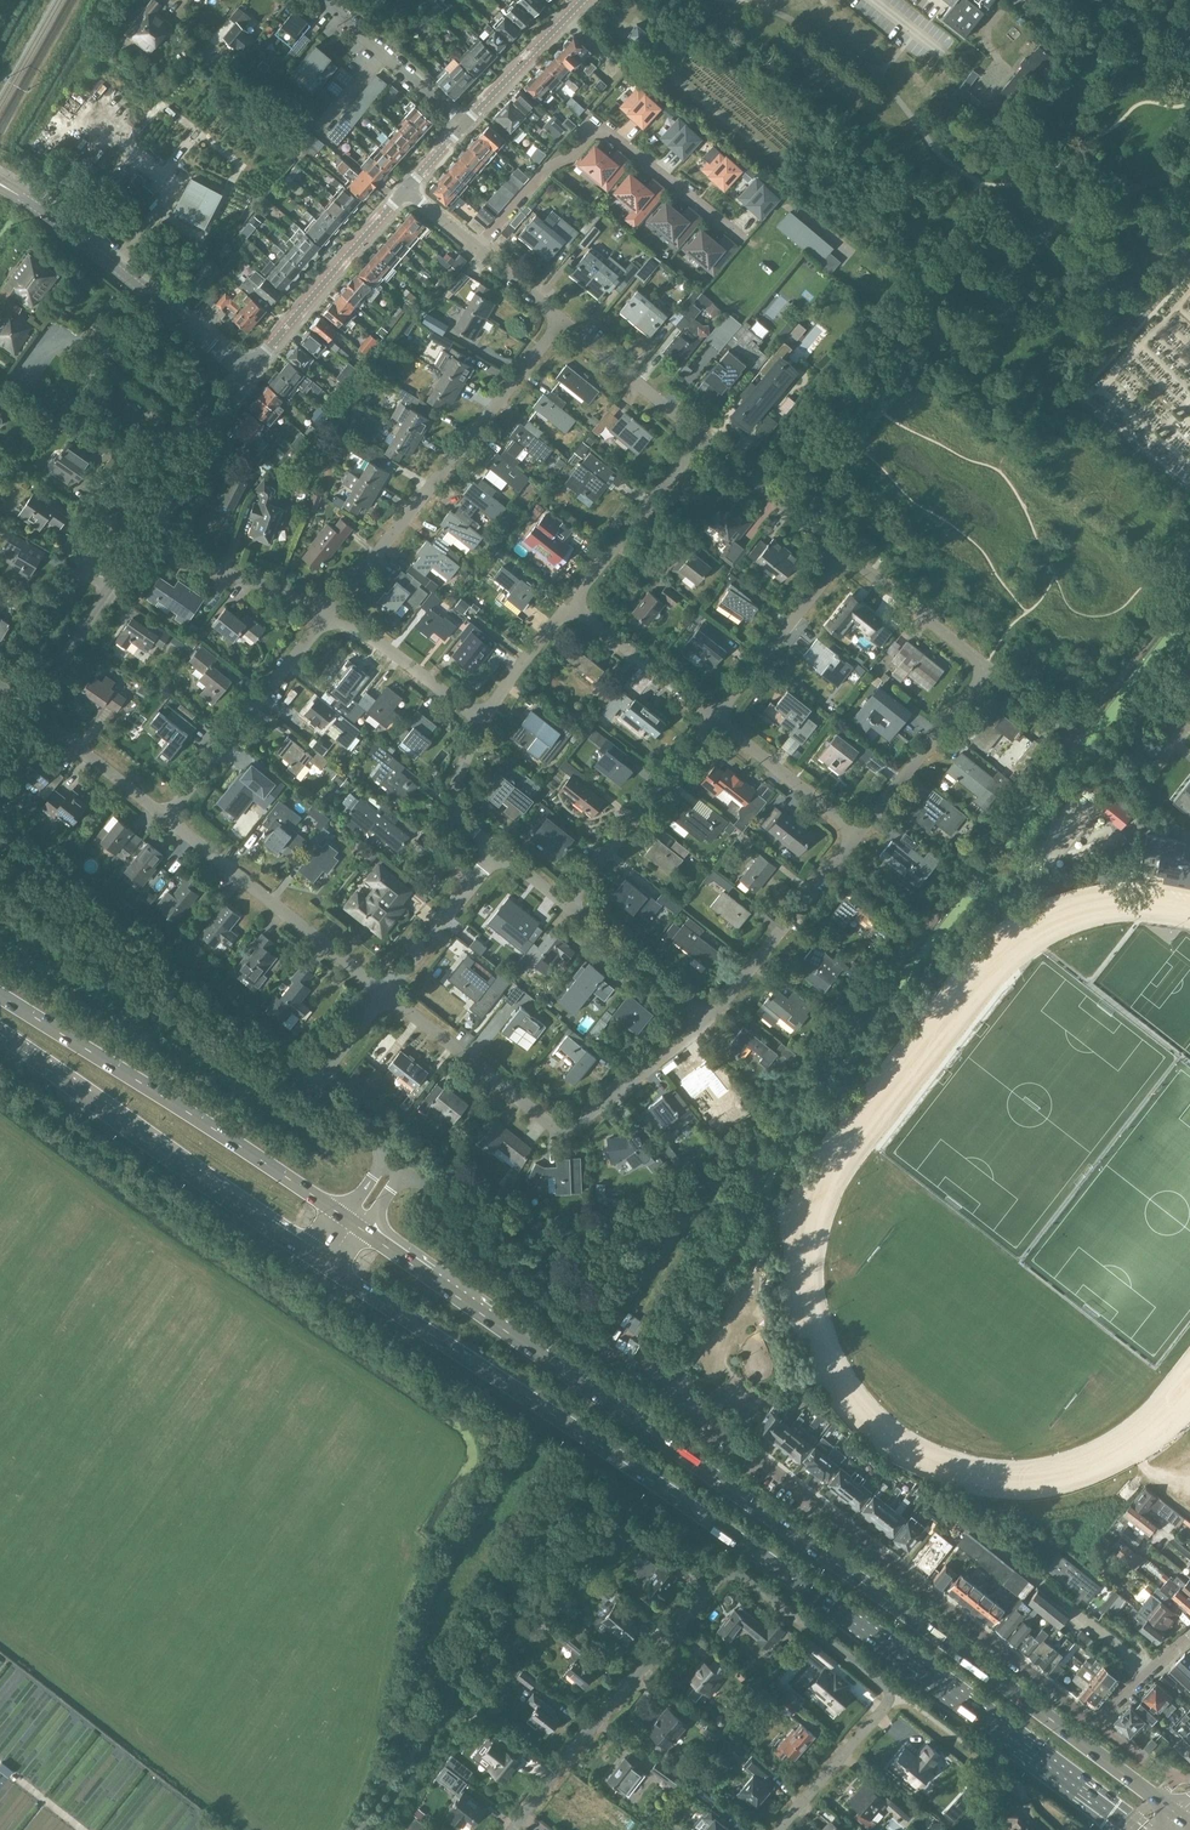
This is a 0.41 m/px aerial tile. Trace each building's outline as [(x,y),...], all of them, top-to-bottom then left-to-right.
[(155,0),(152,0),(125,34),(150,53),(172,24),(156,12),(161,5),(155,0)] [(519,1),(534,15),(535,14),(537,15),(540,12),(539,9),(544,5),(538,0),(520,0),(519,1)] [(952,3),(942,17),(940,17),(938,15),(937,16),(965,39),(995,0),(948,0),(952,3)] [(506,14),(521,28),(522,27),(525,27),(528,24),(528,21),(532,17),(517,2),(506,14)] [(251,18),(239,8),(230,19),(236,24),(224,38),(229,42),(229,44),(232,47),(234,47),(236,48),(237,47),(244,53),(255,41),(248,34),(249,33),(243,28),(251,18)] [(499,18),(493,25),(509,40),(510,40),(513,40),(516,37),(515,34),(519,30),(500,11),(497,15),(499,18)] [(283,25),(281,24),(279,26),(281,27),(279,30),(283,34),(280,38),(293,48),(288,54),(295,59),(310,40),(304,35),(311,26),(294,12),(283,25)] [(481,38),(498,53),(498,52),(501,52),(504,49),(504,46),(508,42),(488,24),(485,28),(488,30),(481,38)] [(627,30),(630,32),(629,33),(630,34),(629,36),(640,45),(642,43),(643,43),(648,38),(647,37),(649,34),(637,24),(635,27),(634,27),(633,28),(630,26),(627,30)] [(565,46),(582,62),(591,52),(574,36),(570,40),(568,40),(564,43),(565,45),(565,46)] [(487,65),(490,61),(492,62),(496,58),(495,56),(497,54),(482,40),(472,51),(487,65)] [(555,53),(556,55),(555,56),(572,72),(582,62),(565,46),(561,50),(559,50),(555,53)] [(313,97),(338,67),(321,53),(322,51),(318,48),(317,49),(314,47),(289,78),(313,97)] [(981,109),(991,116),(1005,118),(1007,120),(1057,61),(1040,47),(1039,47),(1029,60),(1026,58),(1021,63),(1024,66),(993,103),(983,106),(981,109)] [(487,65),(472,51),(462,61),(476,75),(477,75),(479,75),(483,72),(482,69),(487,65)] [(547,65),(546,65),(563,82),(572,72),(555,56),(552,59),(549,59),(546,63),(547,65)] [(460,62),(450,73),(465,87),(466,87),(467,87),(471,83),(471,81),(475,77),(460,62)] [(584,70),(589,75),(597,67),(592,62),(584,70)] [(537,74),(536,75),(551,89),(554,91),(563,82),(546,65),(542,69),(540,69),(537,72),(537,74)] [(354,77),(342,67),(337,73),(349,83),(354,77)] [(973,71),(959,92),(969,99),(972,95),(968,91),(980,76),(973,71)] [(349,83),(337,73),(332,79),(344,89),(349,83)] [(465,87),(450,73),(440,84),(455,98),(455,97),(457,98),(461,94),(461,91),(465,87)] [(525,88),(532,95),(541,103),(542,105),(553,94),(549,91),(551,89),(536,75),(534,78),(531,78),(528,82),(529,84),(525,88)] [(373,81),(383,89),(387,84),(377,76),(373,81)] [(344,89),(332,79),(327,85),(340,95),(344,89)] [(369,86),(379,94),(383,89),(373,81),(369,86)] [(573,82),(568,87),(574,92),(578,87),(573,82)] [(340,95),(327,85),(323,90),(335,100),(340,95)] [(365,91),(375,99),(379,94),(369,86),(365,91)] [(568,87),(565,90),(571,96),(574,92),(568,87)] [(335,100),(323,90),(318,96),(330,106),(335,100)] [(532,120),(535,116),(527,109),(533,103),(520,90),(511,100),(527,115),(532,120)] [(655,104),(639,90),(632,99),(625,93),(615,105),(638,125),(655,104)] [(365,91),(361,96),(371,104),(375,99),(365,91)] [(330,106),(318,96),(313,102),(326,112),(330,106)] [(357,100),(367,109),(371,104),(361,96),(357,100)] [(353,105),(363,114),(367,109),(357,100),(353,105)] [(524,127),(527,125),(522,120),(527,115),(511,100),(503,108),(523,128),(524,127)] [(313,102),(309,108),(321,118),(326,112),(313,102)] [(349,110),(359,119),(363,114),(353,105),(349,110)] [(415,107),(406,117),(424,131),(428,128),(429,127),(432,124),(432,123),(433,121),(415,107)] [(321,118),(309,108),(303,114),(316,124),(321,118)] [(492,121),(512,140),(524,128),(524,127),(523,128),(502,108),(494,117),(495,118),(492,121)] [(359,119),(349,110),(345,115),(355,124),(359,119)] [(355,124),(345,115),(341,120),(351,129),(355,124)] [(424,131),(406,117),(397,126),(415,141),(418,138),(420,138),(423,135),(424,132),(424,131)] [(566,127),(555,117),(551,123),(561,132),(566,127)] [(341,120),(337,125),(347,134),(351,129),(341,120)] [(699,138),(682,124),(675,132),(669,127),(659,139),(682,158),(699,138)] [(347,134),(337,125),(332,130),(343,139),(347,134)] [(482,133),(479,137),(497,153),(508,141),(490,125),(489,126),(487,126),(482,131),(482,133)] [(415,141),(397,126),(388,136),(406,151),(409,148),(412,148),(415,144),(415,142),(415,141)] [(343,139),(332,130),(329,135),(339,143),(343,139)] [(383,142),(379,146),(397,161),(400,158),(403,158),(406,154),(406,152),(406,151),(388,136),(382,131),(377,137),(383,142)] [(470,144),(470,147),(488,163),(497,153),(479,137),(477,140),(474,140),(470,144)] [(379,146),(370,156),(389,170),(392,167),(395,167),(397,164),(397,161),(379,146)] [(460,156),(460,158),(478,174),(488,163),(470,147),(468,150),(465,150),(460,156)] [(582,163),(581,164),(582,164),(590,170),(590,171),(590,172),(593,174),(594,174),(601,180),(600,182),(607,188),(622,170),(609,159),(595,147),(585,159),(582,163)] [(538,163),(546,154),(537,148),(530,157),(538,163)] [(724,189),(741,169),(725,155),(717,163),(711,158),(701,170),(724,189)] [(364,168),(380,181),(380,180),(383,179),(388,174),(389,170),(370,156),(361,166),(364,168)] [(451,166),(451,169),(469,185),(478,174),(460,158),(458,161),(455,161),(451,166)] [(359,174),(343,160),(338,166),(338,170),(349,179),(345,183),(363,198),(364,198),(366,198),(370,194),(370,191),(377,184),(380,181),(364,168),(362,170),(359,174)] [(513,173),(525,183),(530,178),(518,167),(513,173)] [(441,177),(441,180),(459,196),(469,185),(451,169),(448,172),(445,172),(441,177)] [(507,177),(520,188),(525,183),(513,173),(507,177)] [(630,175),(620,187),(616,192),(636,208),(627,219),(635,226),(649,210),(648,209),(657,198),(645,188),(630,175)] [(504,184),(515,194),(520,188),(507,177),(504,184)] [(176,212),(205,227),(223,196),(192,180),(176,212)] [(432,191),(431,191),(450,207),(459,196),(441,180),(437,185),(434,185),(431,188),(432,191)] [(760,217),(777,197),(761,183),(754,191),(747,186),(737,198),(760,217)] [(504,184),(499,190),(510,200),(515,194),(504,184)] [(360,199),(344,186),(340,190),(342,191),(336,198),(351,211),(351,210),(352,211),(354,211),(356,209),(356,206),(355,205),(360,199)] [(331,199),(324,207),(341,222),(342,221),(343,222),(345,222),(348,218),(348,216),(347,215),(351,211),(336,198),(326,189),(323,193),(331,199)] [(488,202),(499,212),(510,200),(499,190),(488,202)] [(313,204),(319,208),(322,205),(317,200),(313,204)] [(488,202),(484,207),(495,217),(499,212),(488,202)] [(513,225),(519,230),(537,208),(531,204),(513,225)] [(666,204),(656,216),(653,221),(673,237),(671,239),(679,245),(693,226),(681,216),(666,204)] [(324,207),(315,217),(332,232),(333,233),(336,233),(339,229),(339,227),(338,226),(341,222),(324,207)] [(478,213),(490,223),(495,217),(484,207),(478,213)] [(332,232),(305,209),(302,212),(309,219),(309,220),(311,222),(305,229),(322,244),(323,243),(324,244),(326,244),(329,240),(329,237),(328,237),(332,232)] [(596,211),(580,230),(586,235),(594,225),(602,216),(596,211)] [(406,217),(406,219),(403,223),(419,237),(428,227),(412,213),(409,213),(406,217)] [(490,223),(478,213),(469,223),(480,233),(490,223)] [(788,213),(777,227),(804,249),(816,237),(788,213)] [(519,236),(534,249),(556,222),(549,215),(544,221),(536,215),(519,236)] [(556,222),(534,249),(549,261),(564,243),(567,246),(579,232),(561,217),(556,222)] [(290,225),(297,232),(300,228),(301,227),(294,221),(290,225)] [(398,230),(394,233),(411,247),(419,237),(403,223),(403,224),(400,223),(397,227),(398,230)] [(581,241),(588,247),(601,231),(595,226),(581,241)] [(300,236),(294,242),(311,257),(311,256),(312,257),(315,257),(318,253),(318,251),(317,250),(321,245),(300,228),(297,232),(296,232),(300,236)] [(702,232),(692,244),(688,248),(697,256),(700,259),(700,258),(708,265),(707,266),(715,272),(729,254),(717,244),(702,232)] [(280,237),(287,243),(291,239),(284,233),(280,237)] [(389,240),(386,243),(402,258),(411,247),(394,233),(391,233),(388,237),(389,240)] [(294,242),(285,253),(301,267),(302,267),(303,268),(305,268),(308,264),(308,262),(307,261),(311,257),(294,242)] [(271,247),(278,253),(281,250),(274,243),(271,247)] [(380,250),(377,253),(393,268),(402,258),(386,243),(385,244),(383,243),(380,247),(380,250)] [(570,274),(585,286),(607,260),(592,247),(570,274)] [(301,267),(285,253),(276,264),(292,278),(293,278),(293,279),(296,278),(299,275),(299,272),(298,272),(301,267)] [(371,260),(368,264),(384,278),(393,268),(377,253),(377,254),(374,254),(371,257),(371,260)] [(31,306),(37,299),(40,301),(59,276),(29,254),(0,293),(0,298),(11,306),(18,297),(31,306)] [(451,257),(447,261),(458,271),(467,260),(460,254),(455,260),(451,257)] [(642,266),(651,273),(661,261),(652,254),(642,266)] [(289,282),(290,281),(292,278),(276,264),(265,255),(262,259),(268,264),(262,272),(282,290),(283,289),(284,289),(286,289),(290,286),(290,283),(289,282)] [(436,258),(447,268),(450,264),(445,259),(439,255),(436,258)] [(607,260),(585,286),(599,299),(607,289),(610,291),(609,292),(610,292),(623,276),(629,282),(640,269),(633,263),(626,271),(609,257),(607,260)] [(362,270),(359,274),(379,291),(382,287),(379,284),(384,278),(368,264),(365,264),(362,267),(362,270)] [(257,270),(250,278),(249,276),(244,282),(239,287),(241,289),(251,297),(254,292),(257,290),(273,303),(274,302),(274,301),(276,299),(277,300),(283,294),(281,292),(282,292),(266,278),(257,270)] [(431,276),(425,271),(422,275),(427,280),(431,276)] [(353,280),(350,284),(366,298),(368,299),(372,295),(368,292),(373,287),(358,274),(357,275),(355,275),(352,278),(353,280)] [(466,279),(460,274),(448,288),(451,291),(453,293),(466,279)] [(419,278),(424,283),(427,280),(422,275),(419,278)] [(442,278),(436,285),(441,290),(447,283),(442,278)] [(471,301),(467,307),(486,318),(489,312),(490,313),(490,312),(495,304),(496,303),(487,298),(492,290),(493,291),(493,290),(481,283),(475,292),(477,293),(472,301),(471,301)] [(342,293),(356,306),(361,300),(363,302),(366,298),(350,284),(347,287),(345,287),(342,290),(343,292),(342,293)] [(448,288),(441,295),(445,297),(451,291),(448,288)] [(696,288),(678,310),(684,315),(693,304),(702,293),(696,288)] [(243,309),(257,321),(258,320),(260,320),(262,317),(262,314),(263,313),(266,310),(251,297),(241,289),(233,299),(243,308),(243,309)] [(620,311),(635,324),(653,303),(638,290),(620,311)] [(207,296),(204,299),(212,306),(215,302),(218,298),(212,293),(209,297),(207,296)] [(237,324),(239,324),(248,331),(249,330),(251,330),(254,327),(253,325),(257,321),(243,309),(243,308),(233,299),(231,298),(226,293),(216,304),(222,309),(226,304),(238,314),(234,319),(235,320),(235,322),(237,324)] [(336,299),(333,303),(348,316),(351,318),(352,318),(353,319),(356,315),(354,313),(356,309),(355,308),(356,306),(342,293),(340,295),(338,294),(336,297),(336,299)] [(348,316),(333,303),(332,304),(330,304),(328,307),(328,309),(324,314),(341,328),(345,323),(346,324),(351,318),(348,316)] [(653,303),(635,324),(650,337),(668,315),(653,303)] [(713,303),(709,308),(716,314),(720,309),(713,303)] [(704,336),(707,333),(706,328),(703,325),(694,318),(701,310),(693,304),(684,315),(675,325),(681,330),(663,352),(679,366),(704,336)] [(455,328),(454,328),(474,340),(475,339),(474,339),(479,331),(480,331),(480,330),(479,330),(486,318),(467,307),(466,309),(455,328)] [(15,355),(29,335),(27,334),(33,326),(9,308),(0,321),(0,343),(15,355)] [(395,312),(391,318),(395,322),(400,315),(395,312)] [(428,313),(422,323),(443,335),(449,326),(428,313)] [(321,317),(320,317),(320,318),(317,318),(314,322),(314,324),(311,328),(327,342),(326,344),(327,344),(341,356),(345,352),(334,343),(332,337),(337,331),(321,317)] [(391,318),(387,324),(391,327),(395,322),(391,318)] [(713,400),(720,391),(722,393),(729,385),(730,385),(742,371),(741,370),(744,366),(754,374),(764,362),(768,358),(767,357),(758,349),(760,346),(758,345),(762,341),(748,329),(751,326),(745,320),(742,324),(719,352),(718,352),(723,356),(719,360),(707,374),(704,378),(706,379),(698,388),(713,400)] [(799,323),(790,334),(795,338),(804,327),(799,323)] [(784,338),(792,327),(788,324),(779,334),(784,338)] [(379,341),(386,332),(380,328),(373,337),(379,341)] [(311,331),(307,330),(304,334),(305,338),(302,342),(318,355),(327,344),(326,344),(311,331)] [(429,337),(449,349),(454,342),(434,330),(429,337)] [(379,341),(373,337),(362,351),(368,356),(379,341)] [(745,400),(731,416),(745,428),(746,427),(748,429),(759,417),(764,411),(761,409),(766,403),(764,402),(766,400),(770,403),(771,404),(772,403),(771,402),(782,389),(783,390),(784,389),(783,388),(794,374),(791,371),(791,370),(783,364),(783,365),(779,361),(783,356),(785,358),(792,350),(790,348),(784,342),(759,372),(759,373),(760,372),(765,376),(757,386),(745,400)] [(291,349),(287,354),(288,357),(305,371),(311,364),(315,359),(298,346),(295,350),(291,349)] [(449,353),(440,369),(445,372),(445,371),(464,382),(467,376),(468,377),(468,376),(473,368),(462,361),(465,356),(466,357),(466,356),(453,348),(449,353)] [(305,374),(289,361),(280,372),(296,385),(305,374)] [(359,370),(348,362),(336,378),(347,386),(359,370)] [(556,378),(589,404),(600,391),(567,365),(556,378)] [(272,377),(274,379),(271,384),(286,397),(296,385),(280,372),(278,371),(272,377)] [(445,372),(428,401),(441,409),(441,408),(446,400),(452,404),(453,403),(452,403),(457,395),(458,394),(457,394),(464,382),(445,371),(445,372)] [(735,397),(741,388),(737,385),(730,393),(735,397)] [(261,396),(260,397),(277,411),(280,413),(289,402),(284,398),(269,386),(268,387),(266,387),(264,390),(264,392),(262,394),(261,396)] [(400,401),(391,416),(399,421),(397,424),(401,427),(403,424),(423,435),(431,420),(412,409),(418,398),(401,388),(398,395),(403,398),(401,402),(400,401)] [(552,391),(548,397),(562,408),(566,403),(552,391)] [(548,397),(544,394),(533,407),(566,433),(576,420),(562,408),(548,397)] [(251,407),(251,408),(265,420),(272,426),(275,422),(273,421),(276,418),(279,414),(280,413),(277,411),(260,397),(256,402),(254,401),(251,405),(251,407)] [(306,407),(298,401),(294,406),(305,415),(309,410),(306,407)] [(243,421),(242,422),(259,436),(261,437),(264,434),(270,427),(251,411),(249,413),(247,413),(245,416),(245,418),(244,419),(243,421)] [(611,430),(639,453),(653,436),(626,413),(619,421),(608,411),(599,423),(592,430),(598,435),(604,428),(609,422),(615,426),(611,430)] [(543,432),(529,420),(524,426),(539,438),(543,432)] [(235,430),(234,431),(243,439),(238,445),(254,458),(260,452),(253,447),(258,441),(261,437),(259,436),(242,422),(240,425),(239,426),(237,426),(235,428),(235,430)] [(524,448),(542,462),(543,462),(553,449),(539,438),(524,426),(521,423),(510,436),(514,439),(506,450),(501,455),(516,467),(520,461),(516,458),(524,448)] [(391,445),(386,454),(399,461),(404,453),(410,457),(423,435),(403,424),(401,427),(391,445)] [(361,441),(355,452),(371,461),(362,476),(381,488),(390,473),(381,467),(387,457),(361,441)] [(56,463),(79,480),(93,460),(69,444),(63,453),(62,453),(60,455),(61,456),(56,463)] [(292,446),(284,456),(291,462),(299,452),(292,446)] [(516,467),(501,455),(497,452),(487,466),(519,492),(530,478),(516,467)] [(585,493),(595,501),(610,481),(618,487),(624,480),(591,453),(567,484),(579,493),(582,489),(584,491),(582,493),(584,494),(585,493)] [(100,474),(108,480),(120,462),(112,456),(100,474)] [(284,456),(275,466),(283,472),(291,462),(284,456)] [(215,498),(233,508),(242,490),(245,491),(252,476),(238,469),(235,475),(231,474),(224,486),(222,485),(219,491),(218,491),(217,493),(217,494),(215,498)] [(347,475),(342,483),(354,490),(349,498),(344,506),(357,514),(362,505),(368,509),(381,488),(362,476),(361,478),(346,470),(344,473),(347,475)] [(255,519),(250,535),(270,541),(277,522),(282,523),(287,509),(272,505),(278,489),(265,479),(255,491),(262,497),(259,504),(255,503),(251,513),(253,514),(252,518),(255,519)] [(482,479),(478,485),(492,496),(497,490),(482,479)] [(507,508),(492,496),(478,485),(474,481),(464,495),(465,494),(468,497),(467,498),(459,508),(470,516),(478,506),(494,519),(496,521),(507,508)] [(322,496),(314,493),(309,508),(316,511),(322,496)] [(48,520),(61,529),(68,518),(33,494),(19,515),(34,525),(36,522),(43,527),(48,520)] [(725,543),(729,546),(730,546),(722,556),(734,566),(749,548),(748,548),(745,552),(734,542),(742,532),(743,532),(749,524),(750,525),(754,520),(743,511),(741,513),(732,506),(728,511),(727,511),(725,514),(720,510),(710,523),(721,532),(719,534),(727,540),(725,543)] [(459,509),(455,514),(475,530),(480,524),(470,516),(459,508),(459,509)] [(475,530),(455,514),(451,511),(440,524),(444,527),(431,543),(446,554),(450,549),(447,546),(456,536),(473,550),(484,537),(475,530)] [(571,546),(554,533),(559,527),(545,515),(540,521),(524,541),(556,566),(571,546)] [(315,542),(303,558),(318,570),(331,554),(332,555),(353,528),(341,519),(334,528),(328,523),(314,541),(315,542)] [(17,556),(13,563),(21,567),(19,571),(30,578),(41,559),(29,551),(33,545),(11,533),(3,547),(17,556)] [(683,557),(673,570),(683,578),(686,574),(697,583),(704,575),(705,575),(706,574),(705,573),(711,566),(696,554),(700,549),(688,539),(678,552),(683,557)] [(778,574),(776,577),(782,581),(799,559),(774,539),(769,544),(768,545),(761,540),(749,555),(765,568),(768,565),(778,574)] [(446,554),(431,543),(428,540),(417,553),(421,556),(408,572),(420,581),(433,592),(438,586),(425,575),(432,565),(450,579),(460,566),(446,554)] [(496,599),(515,614),(526,601),(527,602),(536,591),(521,579),(520,580),(502,566),(493,578),(511,593),(507,597),(502,592),(496,599)] [(420,581),(408,572),(407,574),(402,571),(395,580),(397,582),(388,593),(386,591),(377,602),(382,607),(385,609),(388,611),(391,608),(394,610),(395,609),(394,608),(403,597),(415,606),(426,592),(418,585),(420,581)] [(741,621),(745,615),(750,619),(759,607),(748,600),(750,597),(739,589),(744,583),(730,572),(722,582),(723,582),(728,586),(726,588),(728,590),(722,599),(718,605),(741,621)] [(159,600),(179,614),(176,618),(185,625),(203,599),(195,593),(180,583),(176,589),(162,579),(158,585),(156,584),(147,598),(156,604),(159,600)] [(648,625),(657,614),(658,614),(659,614),(660,614),(661,614),(662,614),(662,613),(663,613),(663,612),(663,611),(664,611),(663,610),(663,609),(663,608),(662,608),(665,604),(668,600),(674,605),(680,598),(666,587),(660,594),(663,596),(660,600),(649,592),(633,613),(648,625)] [(421,606),(427,611),(430,607),(433,610),(441,599),(432,592),(421,606)] [(461,598),(455,606),(465,613),(471,606),(461,598)] [(828,625),(846,639),(859,623),(869,632),(879,620),(857,602),(852,608),(846,603),(828,625)] [(234,641),(242,631),(256,642),(266,629),(245,613),(240,619),(225,607),(212,623),(234,641)] [(416,625),(430,636),(435,630),(446,639),(457,626),(445,617),(443,619),(433,610),(430,607),(427,611),(416,625)] [(2,641),(11,624),(0,618),(0,639),(2,641)] [(133,618),(117,641),(127,648),(132,641),(146,652),(155,638),(164,644),(171,634),(157,624),(156,625),(152,631),(144,626),(143,627),(140,625),(141,624),(133,618)] [(454,655),(460,660),(460,661),(460,662),(460,663),(460,664),(461,665),(461,666),(462,667),(463,668),(465,668),(466,668),(467,668),(470,668),(474,671),(475,670),(475,671),(476,671),(477,671),(479,671),(480,671),(481,670),(481,669),(482,668),(482,667),(481,666),(481,665),(480,664),(497,643),(471,622),(459,637),(465,641),(454,655)] [(720,634),(705,622),(685,646),(713,668),(727,651),(715,641),(720,634)] [(854,667),(818,638),(805,654),(827,671),(824,675),(838,687),(854,667)] [(914,647),(908,641),(892,661),(898,665),(891,674),(901,682),(910,671),(925,684),(923,686),(929,690),(944,671),(931,660),(928,660),(913,648),(914,647)] [(201,694),(213,703),(232,680),(212,665),(217,658),(202,646),(189,662),(204,674),(201,678),(209,684),(201,694)] [(585,676),(593,683),(603,670),(575,648),(568,657),(587,673),(585,676)] [(865,661),(857,655),(855,658),(862,664),(865,661)] [(333,708),(346,718),(358,704),(352,699),(370,677),(349,660),(338,674),(349,683),(338,697),(340,699),(333,708)] [(883,680),(874,673),(869,680),(877,687),(879,685),(883,680)] [(97,709),(99,706),(102,708),(105,705),(116,714),(126,700),(111,690),(115,684),(105,677),(101,683),(95,679),(91,685),(88,683),(81,693),(90,700),(88,703),(97,709)] [(379,701),(369,713),(387,727),(392,720),(388,716),(393,711),(391,709),(401,697),(388,687),(377,700),(379,701)] [(866,729),(870,723),(888,738),(908,712),(879,689),(855,720),(866,729)] [(788,733),(799,743),(815,723),(806,716),(812,709),(788,691),(777,706),(772,702),(763,713),(779,726),(782,723),(791,730),(788,733)] [(333,708),(320,697),(305,715),(322,728),(328,721),(342,732),(336,739),(347,748),(361,730),(333,708)] [(666,723),(636,699),(625,712),(637,722),(634,725),(640,729),(642,726),(656,737),(666,723)] [(614,715),(620,707),(611,700),(605,708),(614,715)] [(365,710),(358,704),(346,718),(354,724),(365,710)] [(512,736),(547,765),(573,732),(537,704),(512,736)] [(160,711),(151,722),(158,728),(157,730),(171,741),(163,750),(161,749),(156,756),(157,757),(161,760),(166,764),(183,743),(182,742),(195,725),(174,708),(167,717),(160,711)] [(418,710),(408,723),(413,727),(410,731),(405,727),(397,736),(421,754),(432,740),(428,737),(437,725),(418,710)] [(1001,718),(994,713),(972,740),(986,752),(996,739),(994,738),(1001,729),(1014,739),(1015,738),(1016,738),(1021,732),(1020,732),(1022,730),(1004,715),(1001,718)] [(819,757),(840,774),(856,754),(866,762),(874,752),(864,744),(858,751),(837,734),(819,757)] [(296,776),(301,780),(311,768),(305,764),(309,759),(322,770),(329,760),(319,752),(314,757),(288,737),(289,736),(288,736),(276,752),(277,752),(291,763),(290,764),(291,765),(288,769),(287,769),(296,776)] [(329,749),(314,738),(309,744),(324,756),(329,749)] [(1033,742),(1013,767),(1021,773),(1041,748),(1033,742)] [(612,754),(600,768),(605,772),(606,770),(620,781),(630,768),(632,770),(632,769),(617,757),(622,751),(612,743),(607,750),(612,754)] [(980,794),(974,801),(983,808),(999,789),(1004,794),(1013,782),(999,771),(993,778),(962,753),(948,771),(956,778),(958,780),(959,780),(963,783),(964,781),(980,794)] [(47,777),(54,769),(54,768),(37,755),(30,763),(27,761),(12,779),(17,783),(19,784),(22,785),(25,784),(27,783),(30,780),(41,789),(37,794),(45,800),(57,785),(47,777)] [(380,773),(376,779),(391,791),(390,793),(391,798),(396,798),(397,796),(405,802),(418,785),(401,772),(405,766),(393,756),(389,762),(386,760),(378,771),(380,773)] [(239,775),(218,801),(236,816),(247,802),(245,800),(254,788),(271,802),(285,785),(277,779),(274,782),(252,764),(242,777),(239,775)] [(702,783),(728,804),(732,799),(741,806),(739,810),(739,817),(734,824),(743,831),(764,804),(752,794),(755,790),(728,769),(725,773),(716,766),(702,783)] [(572,776),(575,779),(565,793),(593,815),(604,801),(581,782),(586,776),(577,769),(572,776)] [(498,803),(502,798),(510,805),(506,811),(517,820),(525,810),(533,800),(531,798),(541,787),(525,774),(516,786),(501,774),(486,793),(498,803)] [(1177,799),(1181,802),(1189,809),(1189,782),(1182,792),(1177,799)] [(1108,806),(1127,821),(1128,819),(1131,815),(1113,800),(1106,794),(1108,791),(1105,788),(1100,793),(1104,797),(1103,798),(1102,799),(1109,804),(1108,806)] [(59,813),(73,824),(87,806),(70,793),(66,799),(56,791),(43,808),(55,818),(59,813)] [(400,817),(384,805),(379,811),(362,798),(350,812),(352,814),(348,816),(367,832),(370,828),(398,850),(403,844),(404,844),(411,836),(410,837),(394,825),(400,817)] [(913,816),(929,829),(935,821),(951,834),(966,816),(946,800),(939,808),(928,799),(913,816)] [(274,823),(261,839),(278,852),(293,833),(291,831),(302,818),(280,801),(267,817),(274,823)] [(531,816),(540,823),(533,833),(553,849),(553,848),(561,854),(573,839),(561,829),(546,817),(551,811),(541,803),(531,816)] [(674,818),(702,841),(705,837),(711,842),(727,822),(713,811),(706,820),(686,804),(674,818)] [(763,823),(799,853),(813,836),(776,807),(763,823)] [(330,819),(325,815),(321,820),(326,824),(330,819)] [(102,839),(101,842),(116,854),(125,861),(135,848),(126,841),(133,832),(113,816),(98,835),(102,839)] [(324,827),(312,842),(318,847),(299,870),(314,881),(324,869),(328,872),(338,860),(332,855),(336,850),(327,843),(323,848),(320,845),(330,832),(324,827)] [(755,841),(743,831),(738,837),(751,847),(755,841)] [(892,841),(880,856),(905,875),(908,872),(922,883),(940,860),(906,833),(901,840),(912,848),(908,853),(892,841)] [(1158,869),(1157,874),(1164,875),(1189,880),(1189,860),(1182,859),(1186,841),(1147,834),(1141,866),(1158,869)] [(683,860),(690,852),(677,841),(670,849),(658,839),(645,855),(645,856),(647,854),(672,873),(670,875),(671,876),(683,860)] [(152,868),(163,855),(148,843),(129,868),(146,881),(154,870),(152,868)] [(741,880),(756,892),(776,867),(761,855),(741,880)] [(357,895),(348,906),(350,907),(349,909),(365,922),(364,923),(365,924),(367,921),(373,926),(371,928),(372,929),(373,928),(382,936),(397,916),(393,913),(411,891),(380,865),(368,880),(379,889),(369,902),(360,895),(359,896),(357,895)] [(1123,881),(1121,866),(1099,868),(1100,883),(1123,881)] [(728,893),(734,886),(712,869),(703,881),(708,885),(713,879),(725,889),(724,891),(723,890),(711,907),(729,921),(730,920),(739,927),(737,928),(738,929),(751,913),(741,904),(740,906),(735,902),(736,901),(729,895),(730,894),(728,893)] [(163,909),(177,921),(184,912),(183,912),(191,902),(192,903),(198,895),(194,891),(200,884),(187,874),(181,881),(184,883),(174,896),(168,892),(158,905),(163,909)] [(651,917),(652,918),(654,916),(657,911),(661,905),(662,905),(664,903),(677,914),(682,907),(663,892),(656,900),(640,887),(639,889),(626,879),(612,896),(626,907),(629,903),(635,908),(635,909),(649,920),(651,917)] [(846,899),(834,916),(844,924),(852,914),(870,929),(866,933),(882,946),(891,934),(876,922),(881,917),(854,895),(849,902),(846,899)] [(509,897),(489,922),(499,929),(506,920),(518,929),(510,939),(521,947),(540,922),(509,897)] [(192,934),(183,945),(191,952),(197,944),(201,948),(207,940),(216,946),(220,941),(221,942),(221,941),(229,947),(237,936),(229,930),(240,916),(226,904),(198,939),(192,934)] [(675,923),(674,922),(662,937),(663,937),(671,943),(670,942),(672,940),(694,957),(695,955),(699,958),(698,959),(700,961),(700,960),(707,966),(707,967),(719,952),(705,941),(704,942),(700,939),(701,937),(699,936),(704,929),(689,917),(689,918),(692,921),(687,927),(684,924),(681,928),(675,923)] [(533,943),(523,956),(515,965),(523,972),(530,962),(546,974),(560,955),(567,961),(574,952),(568,946),(569,945),(554,933),(541,949),(533,943)] [(269,951),(275,944),(263,934),(254,944),(258,947),(246,962),(243,960),(236,969),(258,986),(266,977),(263,975),(277,957),(269,951)] [(470,946),(481,955),(487,947),(476,938),(470,946)] [(836,956),(831,960),(828,957),(830,955),(816,944),(802,962),(802,963),(804,961),(809,965),(802,975),(824,993),(831,984),(831,983),(843,968),(846,970),(846,971),(856,979),(864,969),(854,960),(849,966),(836,956)] [(458,967),(448,979),(456,985),(459,981),(474,993),(471,997),(476,1001),(470,1009),(482,1018),(501,994),(506,999),(517,985),(509,978),(504,984),(475,960),(465,972),(458,967)] [(615,988),(602,979),(605,976),(589,964),(567,992),(582,1004),(593,991),(605,1001),(615,988)] [(306,986),(314,975),(302,966),(292,979),(299,985),(295,990),(291,987),(280,1000),(277,997),(270,1007),(286,1020),(293,1011),(301,1018),(309,1008),(301,1002),(311,990),(306,986)] [(517,985),(506,999),(505,1000),(513,1006),(524,991),(517,985)] [(779,1015),(796,1029),(807,1014),(805,1013),(810,1007),(792,992),(787,999),(775,989),(769,997),(768,997),(766,999),(766,1000),(758,1010),(773,1023),(779,1015)] [(644,1006),(643,1007),(629,996),(617,1011),(631,1023),(628,1026),(637,1033),(652,1013),(644,1006)] [(546,1027),(521,1006),(501,1030),(516,1042),(526,1029),(537,1038),(546,1027)] [(561,1044),(578,1058),(564,1075),(575,1084),(596,1058),(585,1049),(589,1044),(567,1026),(563,1031),(568,1035),(561,1044)] [(738,1058),(748,1045),(763,1057),(759,1062),(767,1068),(778,1054),(744,1026),(729,1046),(736,1056),(736,1057),(738,1058)] [(796,1054),(782,1043),(777,1050),(791,1061),(796,1054)] [(428,1072),(401,1051),(389,1066),(415,1087),(408,1095),(415,1101),(430,1081),(424,1077),(428,1072)] [(679,1083),(692,1099),(709,1086),(714,1093),(719,1099),(729,1091),(706,1062),(679,1083)] [(375,1068),(366,1079),(376,1087),(385,1076),(375,1068)] [(434,1107),(454,1123),(469,1104),(446,1086),(444,1089),(437,1084),(418,1108),(427,1116),(434,1107)] [(649,1106),(665,1126),(678,1115),(676,1113),(687,1104),(678,1093),(667,1101),(663,1096),(649,1106)] [(497,1121),(487,1133),(479,1142),(492,1153),(497,1146),(519,1163),(518,1164),(522,1167),(531,1148),(497,1121)] [(627,1136),(607,1139),(611,1163),(618,1162),(620,1158),(626,1157),(635,1168),(646,1161),(653,1170),(664,1162),(654,1149),(650,1153),(643,1144),(638,1130),(631,1131),(632,1136),(627,1136)] [(545,1168),(536,1163),(527,1180),(536,1184),(540,1176),(556,1176),(557,1193),(581,1192),(580,1158),(558,1159),(558,1167),(545,1168)] [(502,1205),(510,1190),(503,1186),(495,1201),(502,1205)] [(742,1261),(751,1266),(759,1253),(750,1248),(742,1261)] [(757,1425),(767,1433),(781,1416),(781,1417),(784,1413),(789,1407),(778,1399),(757,1425)] [(789,1407),(784,1413),(788,1416),(793,1410),(789,1407)] [(767,1433),(767,1434),(772,1438),(772,1440),(775,1443),(777,1442),(778,1443),(790,1428),(784,1422),(786,1420),(785,1420),(788,1416),(784,1413),(781,1417),(781,1416),(779,1419),(767,1433)] [(819,1413),(814,1419),(820,1424),(825,1418),(819,1413)] [(795,1421),(799,1425),(804,1419),(799,1416),(795,1421)] [(790,1428),(778,1443),(783,1446),(783,1449),(786,1451),(788,1451),(789,1452),(801,1436),(803,1434),(806,1430),(799,1425),(795,1421),(792,1425),(790,1428)] [(806,1430),(810,1433),(815,1428),(810,1424),(806,1430)] [(801,1436),(789,1452),(794,1455),(794,1458),(797,1460),(799,1460),(801,1461),(813,1445),(806,1440),(808,1438),(807,1437),(810,1433),(806,1430),(803,1434),(801,1436)] [(822,1438),(804,1459),(808,1462),(806,1465),(807,1466),(807,1468),(811,1471),(813,1471),(814,1472),(829,1454),(821,1448),(827,1441),(822,1438)] [(829,1454),(814,1472),(816,1473),(816,1475),(819,1478),(821,1477),(822,1478),(825,1475),(829,1478),(846,1457),(841,1453),(836,1459),(829,1454)] [(844,1463),(848,1466),(852,1461),(848,1458),(844,1463)] [(855,1471),(859,1474),(863,1469),(859,1466),(855,1471)] [(839,1491),(851,1476),(841,1467),(828,1482),(833,1486),(833,1488),(836,1491),(839,1491)] [(865,1479),(869,1483),(873,1478),(869,1474),(865,1479)] [(849,1499),(862,1484),(851,1476),(839,1491),(843,1494),(843,1497),(847,1499),(849,1499)] [(862,1484),(849,1499),(854,1503),(854,1505),(857,1508),(859,1507),(860,1508),(872,1493),(862,1484)] [(878,1489),(882,1493),(886,1488),(882,1484),(878,1489)] [(1134,1505),(1146,1514),(1158,1498),(1146,1489),(1134,1505)] [(888,1498),(893,1501),(897,1496),(892,1493),(888,1498)] [(873,1518),(885,1503),(874,1494),(862,1509),(867,1513),(867,1515),(870,1518),(873,1518)] [(895,1511),(883,1526),(885,1527),(885,1530),(888,1533),(891,1532),(894,1534),(906,1519),(900,1514),(910,1501),(905,1498),(895,1511)] [(885,1503),(873,1518),(877,1521),(877,1524),(881,1526),(883,1526),(895,1511),(885,1503)] [(1183,1518),(1165,1504),(1158,1512),(1176,1526),(1183,1518)] [(1158,1526),(1131,1505),(1124,1514),(1151,1535),(1158,1526)] [(627,1524),(617,1516),(612,1522),(623,1530),(627,1524)] [(924,1528),(931,1533),(939,1523),(932,1518),(924,1528)] [(908,1521),(901,1530),(895,1538),(896,1539),(896,1541),(899,1544),(902,1543),(905,1546),(908,1548),(912,1543),(913,1544),(919,1537),(918,1536),(922,1531),(915,1526),(914,1527),(908,1521)] [(1046,1579),(974,1523),(958,1544),(1006,1582),(1005,1584),(1060,1628),(1069,1614),(1038,1589),(1046,1579)] [(1127,1528),(1123,1534),(1138,1546),(1143,1540),(1127,1528)] [(934,1541),(916,1563),(929,1574),(953,1544),(936,1530),(929,1537),(934,1541)] [(634,1542),(645,1550),(649,1544),(639,1536),(634,1542)] [(1125,1545),(1118,1554),(1136,1569),(1144,1560),(1144,1559),(1139,1555),(1125,1545)] [(954,1553),(967,1563),(971,1558),(958,1548),(954,1553)] [(1046,1567),(1083,1596),(1094,1582),(1058,1552),(1046,1567)] [(642,1586),(658,1599),(659,1598),(661,1600),(669,1590),(667,1588),(677,1576),(661,1563),(658,1568),(656,1566),(657,1566),(648,1559),(636,1574),(644,1580),(645,1580),(646,1581),(642,1586)] [(934,1579),(944,1588),(956,1572),(946,1564),(934,1579)] [(961,1573),(949,1589),(950,1590),(950,1592),(953,1595),(955,1594),(960,1598),(972,1582),(978,1575),(974,1572),(969,1578),(968,1577),(967,1578),(961,1573)] [(1177,1592),(1173,1597),(1189,1612),(1189,1595),(1174,1581),(1165,1573),(1161,1578),(1177,1592)] [(1174,1581),(1189,1595),(1189,1580),(1186,1584),(1178,1576),(1174,1581)] [(972,1582),(960,1598),(961,1599),(961,1601),(964,1603),(966,1603),(971,1607),(983,1591),(989,1584),(985,1581),(980,1587),(979,1586),(978,1587),(972,1582)] [(1159,1587),(1139,1611),(1149,1619),(1150,1617),(1166,1631),(1179,1616),(1174,1612),(1180,1605),(1159,1587)] [(983,1591),(971,1607),(972,1610),(975,1612),(977,1612),(982,1615),(994,1600),(1000,1593),(996,1590),(991,1595),(990,1595),(989,1596),(983,1591)] [(995,1628),(1007,1638),(1033,1607),(1021,1598),(995,1628)] [(994,1600),(982,1615),(982,1616),(983,1618),(986,1621),(988,1620),(993,1624),(1011,1602),(1007,1599),(1002,1604),(1001,1603),(1000,1605),(994,1600)] [(640,1625),(616,1604),(603,1620),(602,1618),(600,1618),(598,1619),(596,1620),(595,1622),(595,1625),(596,1626),(603,1633),(608,1628),(616,1635),(618,1632),(627,1640),(640,1625)] [(735,1610),(718,1631),(730,1641),(741,1627),(758,1640),(768,1648),(774,1641),(776,1643),(786,1631),(773,1621),(767,1628),(741,1607),(737,1611),(735,1610)] [(1033,1607),(1007,1638),(1017,1646),(1032,1628),(1027,1624),(1037,1611),(1033,1607)] [(1166,1633),(1149,1619),(1139,1611),(1136,1616),(1145,1624),(1140,1629),(1157,1643),(1158,1642),(1161,1642),(1164,1639),(1164,1635),(1166,1633)] [(1031,1634),(1019,1648),(1029,1655),(1043,1638),(1055,1624),(1049,1620),(1035,1637),(1031,1634)] [(591,1632),(584,1626),(575,1636),(582,1642),(591,1632)] [(564,1632),(558,1638),(571,1649),(572,1657),(576,1660),(574,1663),(572,1663),(570,1666),(570,1669),(567,1672),(585,1685),(594,1674),(590,1672),(596,1665),(581,1652),(584,1649),(564,1632)] [(807,1637),(799,1647),(824,1669),(820,1675),(810,1686),(816,1691),(831,1705),(829,1707),(835,1713),(852,1694),(846,1689),(849,1685),(835,1674),(830,1670),(836,1662),(807,1637)] [(1043,1638),(1029,1655),(1039,1663),(1053,1646),(1043,1638)] [(1053,1646),(1039,1663),(1048,1670),(1072,1642),(1067,1638),(1057,1650),(1053,1646)] [(1080,1646),(1075,1642),(1068,1650),(1072,1654),(1080,1646)] [(1072,1654),(1068,1650),(1062,1657),(1067,1661),(1072,1654)] [(1177,1663),(1189,1676),(1189,1658),(1186,1654),(1177,1663)] [(1065,1663),(1061,1659),(1048,1674),(1055,1680),(1068,1665),(1065,1663)] [(710,1667),(705,1663),(691,1680),(696,1684),(688,1694),(696,1701),(704,1691),(710,1696),(724,1679),(722,1677),(728,1670),(716,1660),(710,1667)] [(1096,1674),(1112,1686),(1119,1677),(1103,1665),(1100,1669),(1093,1664),(1092,1665),(1086,1660),(1084,1663),(1089,1668),(1096,1674)] [(1089,1682),(1105,1695),(1112,1686),(1096,1674),(1089,1668),(1084,1663),(1081,1667),(1082,1667),(1078,1673),(1082,1677),(1089,1682)] [(1177,1663),(1170,1670),(1189,1689),(1189,1676),(1177,1663)] [(537,1682),(533,1679),(523,1671),(518,1678),(532,1688),(537,1682)] [(1089,1682),(1082,1677),(1078,1673),(1073,1679),(1085,1688),(1079,1695),(1086,1701),(1087,1700),(1092,1704),(1092,1706),(1094,1707),(1097,1707),(1098,1705),(1098,1704),(1102,1698),(1103,1699),(1106,1696),(1105,1695),(1089,1682)] [(1173,1688),(1178,1683),(1167,1673),(1162,1679),(1173,1688)] [(750,1683),(746,1689),(753,1695),(758,1689),(750,1683)] [(1153,1688),(1150,1691),(1173,1712),(1177,1707),(1170,1701),(1173,1697),(1158,1683),(1157,1684),(1155,1684),(1153,1686),(1153,1688)] [(1173,1712),(1150,1691),(1148,1694),(1146,1694),(1144,1696),(1144,1698),(1143,1699),(1159,1714),(1162,1710),(1169,1716),(1173,1712)] [(540,1723),(549,1730),(559,1718),(551,1712),(553,1708),(534,1693),(528,1701),(537,1708),(527,1721),(536,1728),(540,1723)] [(798,1709),(789,1701),(786,1699),(781,1705),(792,1716),(798,1709)] [(1161,1716),(1143,1700),(1135,1709),(1153,1725),(1161,1716)] [(1116,1723),(1130,1736),(1135,1731),(1137,1733),(1145,1725),(1151,1730),(1154,1727),(1132,1706),(1116,1723)] [(663,1715),(649,1731),(658,1737),(653,1743),(664,1753),(683,1730),(688,1725),(686,1724),(689,1719),(678,1710),(674,1714),(668,1709),(663,1715)] [(721,1726),(722,1726),(723,1726),(723,1725),(724,1725),(725,1725),(725,1724),(726,1723),(726,1722),(726,1721),(726,1720),(726,1719),(726,1718),(725,1718),(725,1717),(724,1717),(724,1716),(723,1716),(722,1716),(721,1716),(720,1716),(719,1716),(718,1717),(717,1718),(717,1719),(716,1719),(716,1720),(716,1721),(716,1722),(717,1722),(717,1723),(717,1724),(718,1724),(718,1725),(719,1725),(720,1725),(720,1726),(721,1726)] [(718,1740),(721,1736),(724,1733),(711,1723),(705,1731),(718,1740)] [(787,1752),(795,1759),(815,1735),(802,1724),(796,1731),(793,1728),(775,1751),(782,1757),(787,1752)] [(1189,1744),(1189,1733),(1189,1734),(1185,1730),(1181,1734),(1184,1737),(1189,1744)] [(494,1743),(484,1755),(495,1764),(491,1769),(504,1779),(519,1760),(515,1758),(520,1752),(522,1753),(522,1752),(502,1737),(496,1744),(494,1743)] [(1189,1762),(1189,1744),(1184,1737),(1175,1745),(1183,1754),(1189,1762)] [(1153,1739),(1145,1748),(1150,1753),(1153,1749),(1158,1744),(1156,1741),(1153,1739)] [(905,1748),(891,1764),(901,1773),(897,1777),(906,1784),(910,1780),(918,1787),(932,1770),(930,1768),(941,1755),(928,1744),(917,1757),(905,1748)] [(626,1758),(608,1780),(629,1796),(646,1773),(638,1767),(642,1763),(631,1754),(627,1759),(626,1758)] [(744,1765),(755,1775),(738,1795),(752,1808),(774,1784),(767,1778),(772,1773),(753,1756),(744,1765)] [(681,1779),(658,1762),(652,1770),(675,1786),(681,1779)] [(449,1816),(461,1825),(464,1820),(473,1826),(486,1809),(464,1792),(463,1793),(460,1790),(466,1783),(446,1767),(438,1777),(457,1792),(452,1798),(455,1801),(451,1807),(454,1810),(449,1816)] [(694,1781),(688,1789),(699,1798),(705,1791),(694,1781)] [(854,1816),(870,1829),(875,1822),(872,1819),(879,1810),(881,1812),(888,1803),(906,1819),(914,1810),(891,1791),(884,1799),(865,1782),(850,1801),(860,1810),(854,1816)] [(944,1812),(944,1813),(954,1822),(959,1816),(950,1808),(945,1813),(944,1812)] [(425,1814),(419,1809),(415,1815),(421,1819),(425,1814)] [(730,1829),(722,1823),(725,1820),(712,1809),(705,1817),(703,1815),(694,1825),(696,1827),(694,1829),(730,1829)] [(1012,1822),(1012,1827),(1016,1826),(1018,1828),(1016,1829),(1031,1829),(1028,1827),(1028,1828),(1022,1821),(1022,1814),(1003,1812),(1003,1821),(1012,1822)] [(409,1829),(425,1829),(428,1827),(417,1817),(407,1828),(409,1829)] [(942,1822),(932,1823),(932,1829),(943,1829),(942,1822)]
